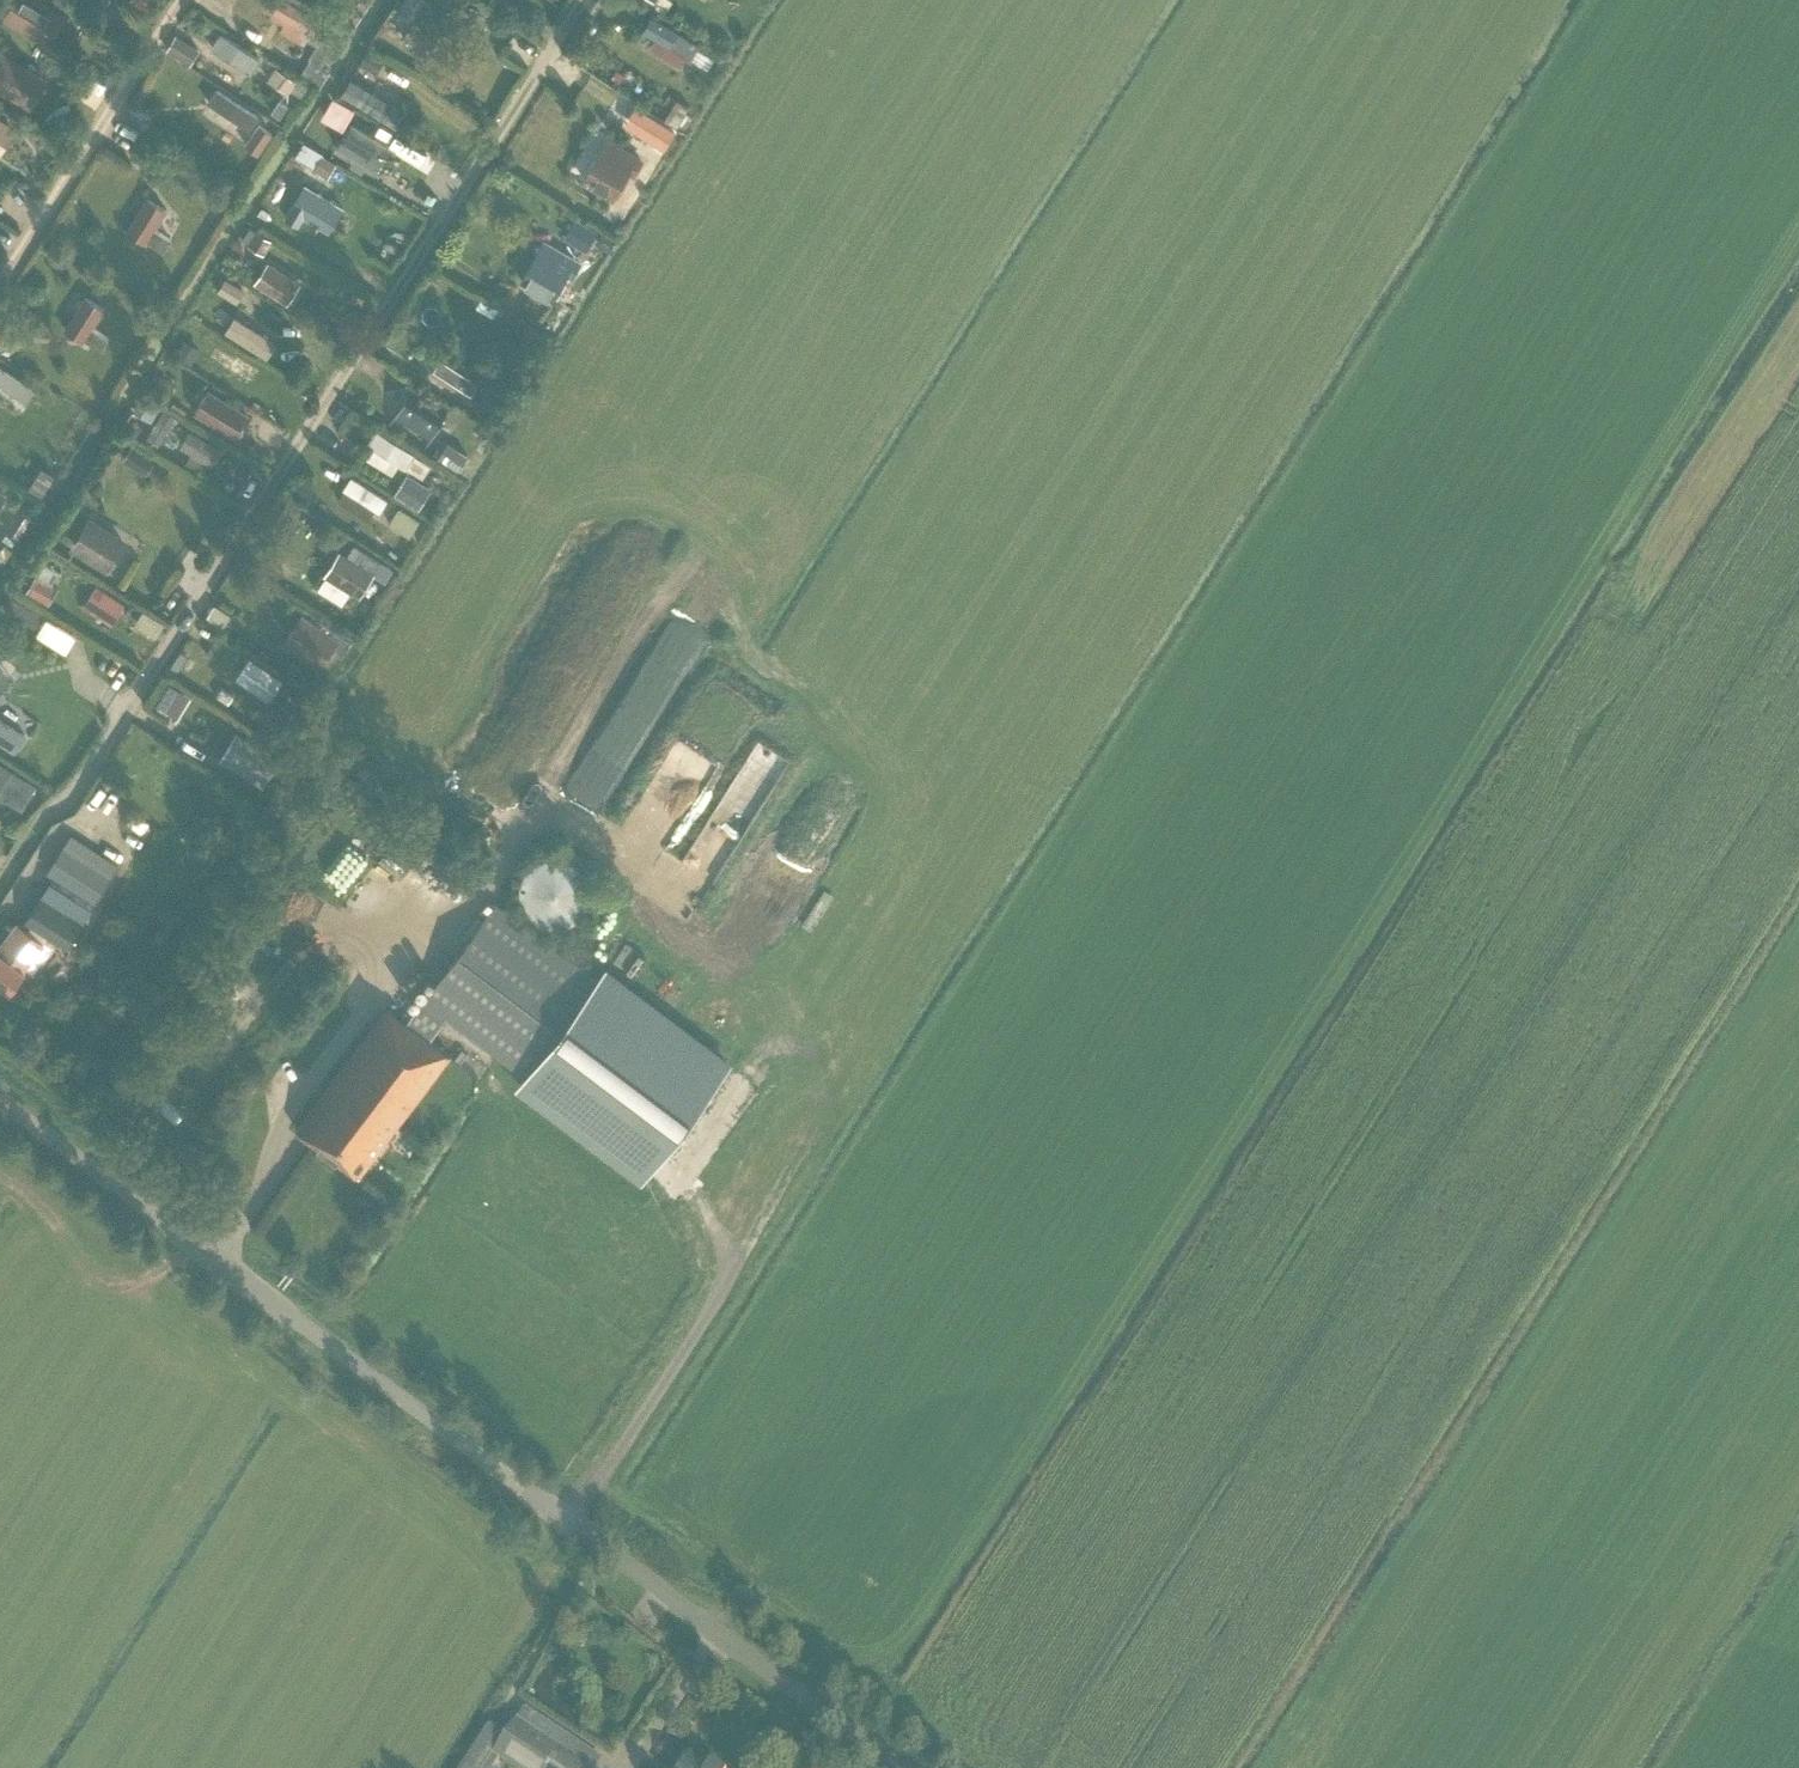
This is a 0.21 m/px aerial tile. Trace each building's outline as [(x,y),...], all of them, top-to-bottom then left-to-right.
[(44,0),(14,0),(5,16),(44,39),(61,10),(44,0)] [(292,0),(277,0),(269,14),(283,22),(279,30),(303,43),(306,38),(316,43),(308,56),(310,57),(301,72),(319,85),(328,71),(321,66),(341,31),(322,20),(323,18),(292,0)] [(654,12),(645,25),(690,53),(699,39),(654,12)] [(186,58),(196,42),(173,27),(163,43),(186,58)] [(223,29),(213,45),(251,70),(261,54),(223,29)] [(4,51),(0,57),(0,88),(25,103),(43,73),(4,51)] [(263,76),(286,88),(295,71),(273,59),(263,76)] [(356,73),(345,90),(398,123),(409,106),(356,73)] [(217,84),(207,100),(251,126),(260,110),(217,84)] [(679,127),(676,125),(664,117),(643,103),(626,130),(662,153),(679,127)] [(11,126),(0,119),(0,145),(11,126)] [(396,144),(354,119),(338,145),(380,170),(396,144)] [(304,133),(293,144),(321,169),(331,158),(304,133)] [(642,160),(621,148),(614,160),(599,152),(584,179),(613,196),(628,170),(634,173),(642,160)] [(286,215),(298,223),(303,214),(328,229),(337,214),(312,200),(321,185),(308,178),(286,215)] [(168,209),(146,196),(125,229),(146,242),(147,240),(163,249),(170,237),(156,228),(168,209)] [(597,230),(574,216),(562,237),(584,251),(597,230)] [(580,262),(559,250),(552,262),(537,254),(522,280),(551,297),(566,272),(572,275),(580,262)] [(299,284),(266,263),(256,280),(288,301),(299,284)] [(92,326),(104,308),(88,297),(67,330),(84,340),(85,338),(101,348),(109,336),(92,326)] [(203,297),(197,305),(214,319),(221,311),(203,297)] [(281,335),(239,310),(228,329),(269,354),(281,335)] [(256,368),(216,346),(203,371),(243,393),(256,368)] [(482,370),(444,346),(429,370),(467,393),(468,392),(480,400),(493,379),(481,372),(482,370)] [(412,385),(390,421),(390,422),(396,413),(432,435),(444,415),(408,393),(413,386),(412,385)] [(196,409),(237,435),(249,416),(207,390),(196,409)] [(158,440),(176,413),(162,403),(143,430),(158,440)] [(193,425),(182,443),(216,462),(226,445),(193,425)] [(434,460),(379,425),(355,462),(392,485),(407,462),(425,474),(434,460)] [(438,458),(460,472),(470,457),(448,443),(438,458)] [(38,464),(30,477),(44,486),(52,473),(38,464)] [(401,504),(392,519),(416,533),(425,518),(401,504)] [(7,528),(31,530),(32,509),(8,507),(7,528)] [(90,521),(75,546),(105,565),(121,540),(90,521)] [(5,560),(13,546),(1,539),(0,540),(0,557),(5,560)] [(324,574),(359,595),(380,560),(359,547),(351,559),(339,551),(324,574)] [(171,615),(186,585),(169,576),(154,606),(171,615)] [(103,584),(88,605),(111,621),(126,599),(103,584)] [(204,611),(222,620),(229,608),(210,598),(204,611)] [(303,656),(318,666),(330,649),(340,655),(350,640),(324,622),(320,627),(301,614),(290,632),(310,645),(303,656)] [(662,623),(662,654),(707,653),(706,622),(662,623)] [(243,649),(235,661),(273,685),(281,673),(243,649)] [(0,664),(0,690),(12,672),(0,664)] [(163,682),(157,706),(174,710),(180,686),(163,682)] [(710,685),(697,700),(710,712),(723,697),(710,685)] [(203,706),(192,722),(227,745),(237,729),(203,706)] [(0,717),(0,740),(11,748),(22,731),(0,717)] [(24,802),(36,777),(0,760),(0,790),(24,802)] [(0,944),(0,981),(10,988),(43,941),(60,952),(65,944),(65,945),(82,920),(82,921),(118,864),(71,832),(47,871),(53,875),(25,920),(29,923),(26,928),(17,921),(0,944)] [(589,901),(590,890),(589,879),(584,869),(576,861),(566,856),(555,855),(544,856),(535,861),(527,869),(522,879),(520,890),(522,901),(527,910),(535,918),(544,923),(555,925),(566,923),(576,918),(584,910),(589,901)] [(598,979),(496,903),(408,1022),(387,1006),(297,1127),(360,1174),(450,1053),(431,1039),(448,1015),(527,1074),(519,1086),(643,1178),(731,1059),(607,967),(598,979)] [(254,1088),(248,1084),(244,1090),(250,1094),(254,1088)] [(561,1748),(560,1747),(567,1736),(524,1707),(514,1721),(499,1744),(485,1734),(483,1733),(463,1763),(465,1765),(470,1767),(494,1767),(500,1759),(513,1767),(592,1767),(561,1748)] [(693,1756),(685,1767),(711,1767),(693,1756)]
